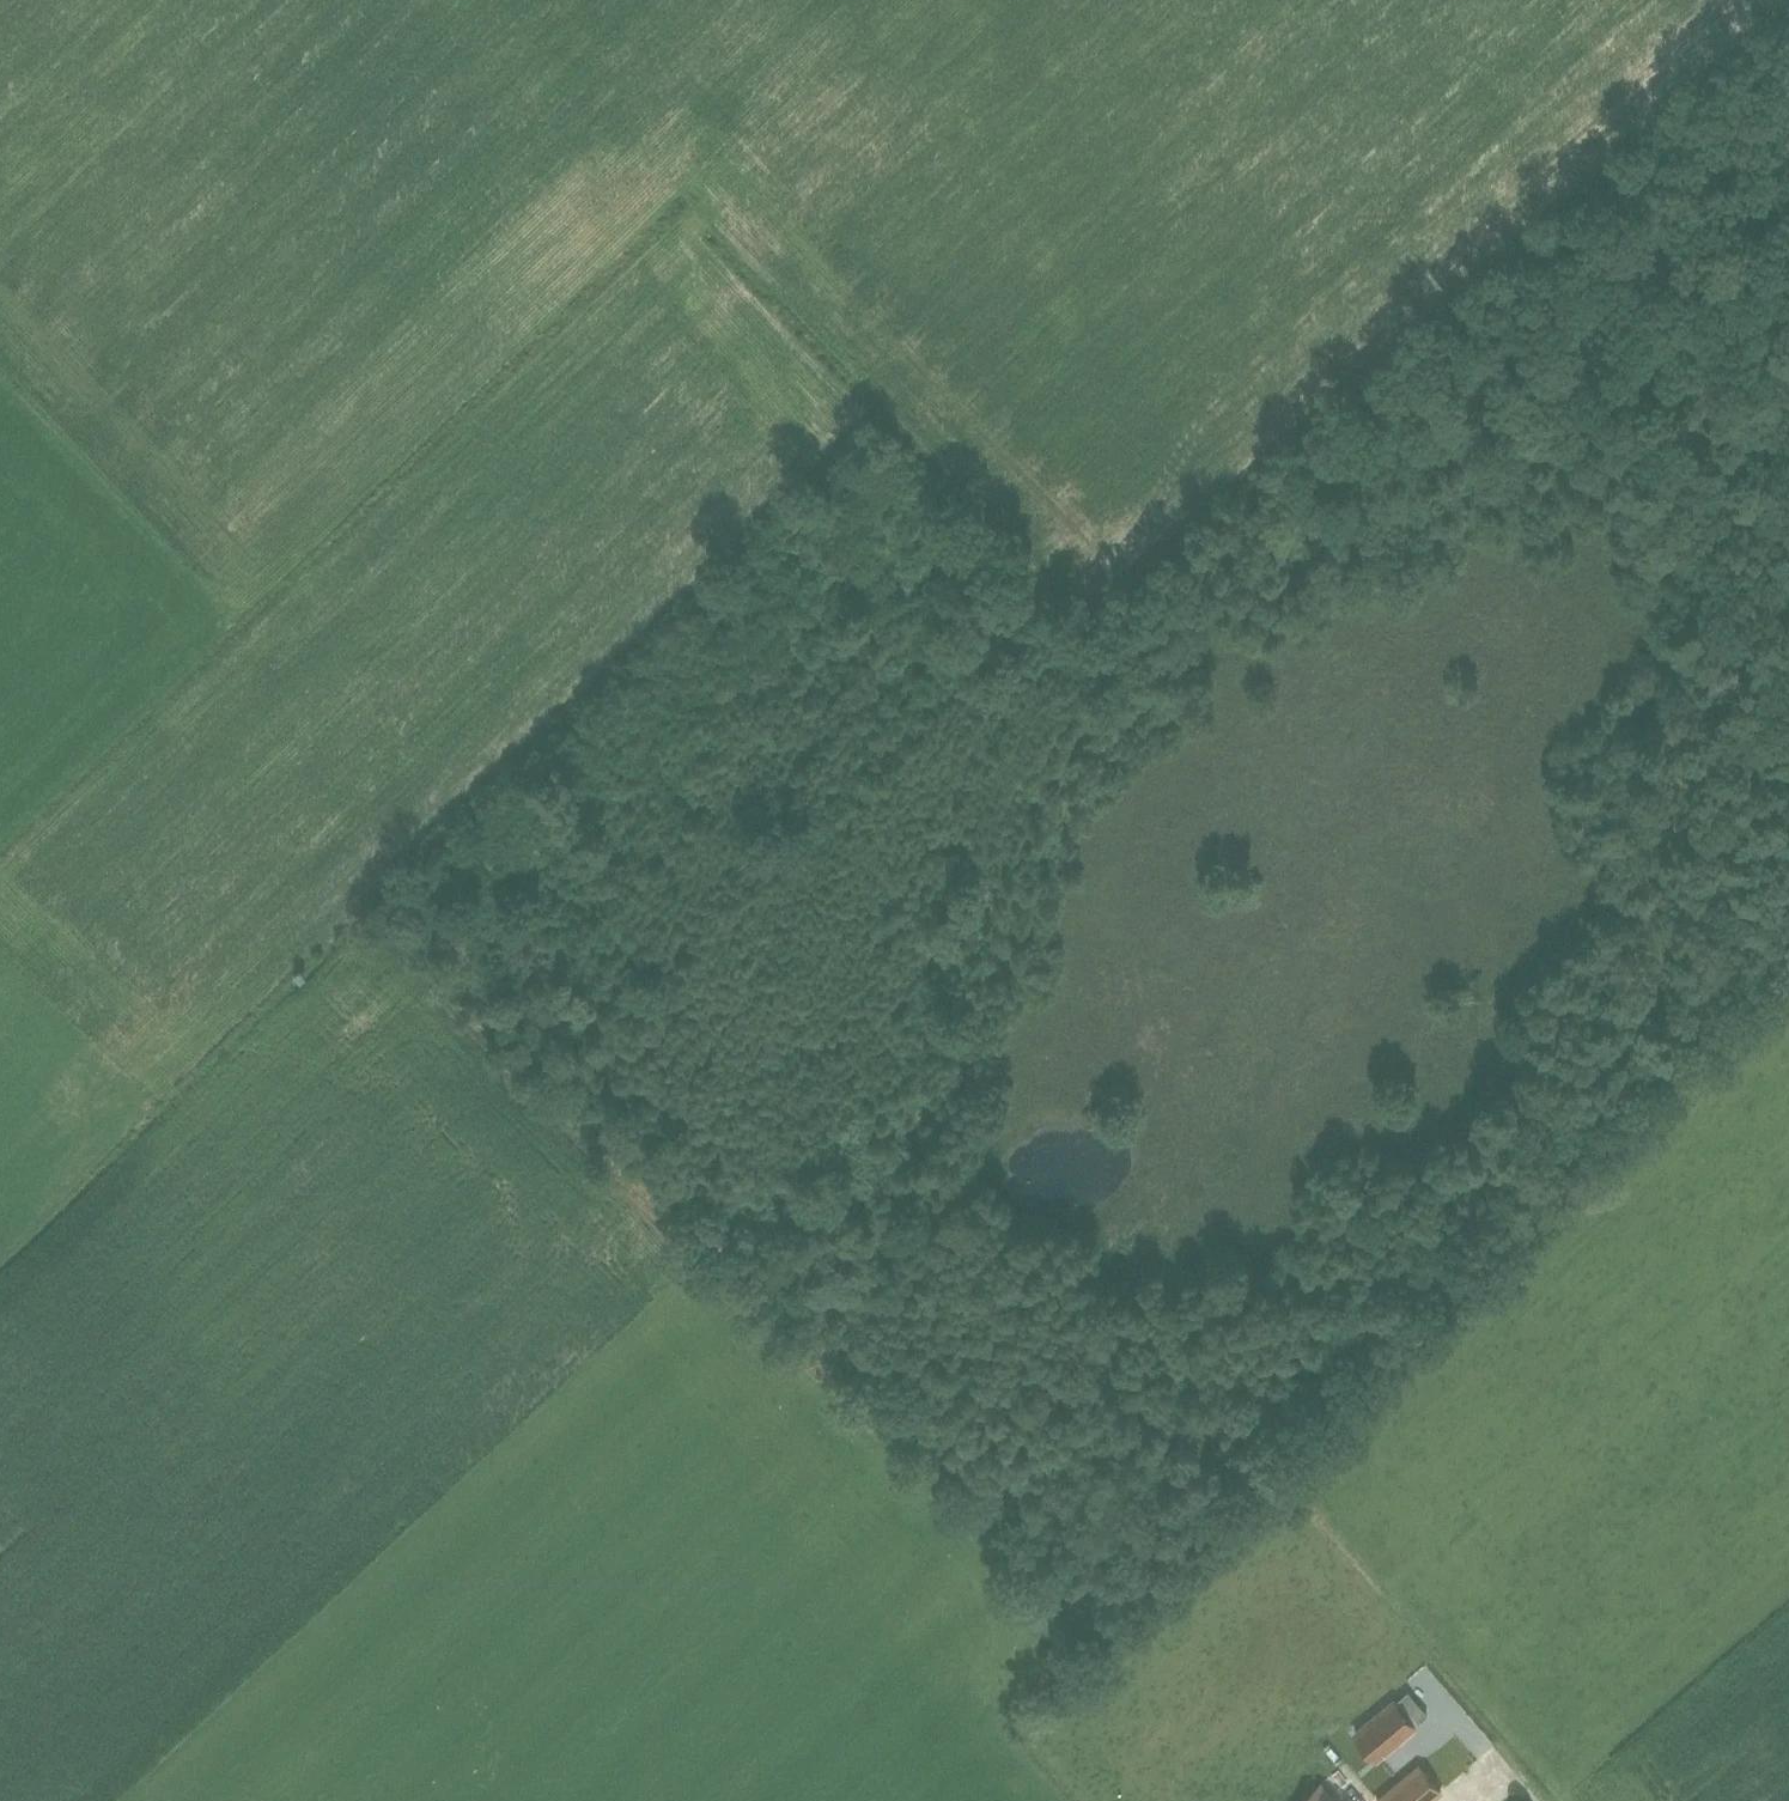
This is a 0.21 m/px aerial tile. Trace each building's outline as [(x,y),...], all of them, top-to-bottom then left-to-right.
[(1377,1759),(1415,1727),(1414,1725),(1427,1714),(1408,1691),(1395,1702),(1394,1701),(1355,1733),(1377,1759)] [(1418,1767),(1377,1800),(1429,1800),(1439,1793),(1418,1767)] [(1319,1786),(1300,1800),(1332,1800),(1319,1786)]
